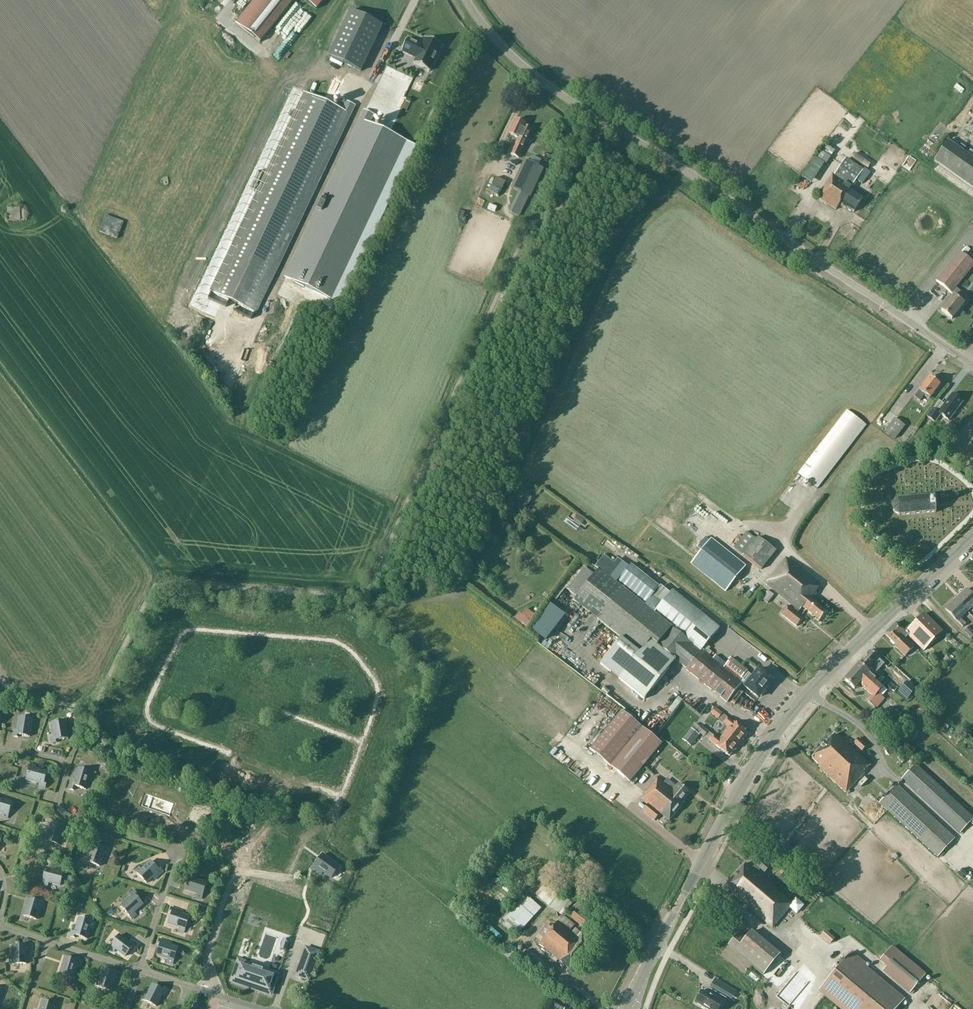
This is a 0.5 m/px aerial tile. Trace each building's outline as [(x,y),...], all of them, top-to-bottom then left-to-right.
[(234,22),(258,42),(293,0),(253,0),(234,22)] [(316,10),(324,0),(304,0),(316,10)] [(381,34),(349,19),(328,63),(360,79),(367,64),(375,47),(381,34)] [(422,46),(408,39),(401,52),(416,59),(413,64),(430,72),(442,46),(426,39),(422,46)] [(272,42),(266,54),(271,57),(275,49),(278,51),(280,46),(272,42)] [(331,83),(339,86),(345,73),(337,69),(331,83)] [(255,313),(351,115),(351,116),(351,115),(355,107),(346,102),(342,111),(304,92),(304,93),(209,290),(208,290),(255,313)] [(340,303),(415,146),(369,124),(374,115),(364,110),(359,120),(360,120),(285,277),(340,303)] [(518,138),(511,155),(519,158),(532,130),(524,127),(525,124),(515,120),(509,134),(518,138)] [(934,161),(972,189),(972,159),(948,142),(934,161)] [(827,147),(814,163),(820,168),(833,152),(827,147)] [(544,163),(529,156),(518,184),(533,190),(544,163)] [(832,174),(817,197),(836,210),(840,203),(848,209),(848,210),(850,212),(852,211),(854,212),(863,198),(849,189),(856,180),(862,184),(870,173),(846,156),(833,175),(832,174)] [(802,178),(808,183),(817,171),(811,167),(802,178)] [(489,173),(482,188),(494,193),(501,178),(489,173)] [(477,197),(473,204),(485,210),(488,203),(477,197)] [(518,215),(521,204),(515,202),(514,205),(508,203),(505,211),(518,215)] [(60,207),(61,212),(66,213),(70,210),(69,205),(64,204),(60,207)] [(7,209),(8,222),(24,221),(24,208),(7,209)] [(106,215),(99,232),(118,239),(124,222),(106,215)] [(459,229),(462,220),(455,217),(452,227),(459,229)] [(936,282),(951,294),(953,295),(941,311),(951,319),(964,304),(958,300),(962,294),(955,288),(972,266),(972,263),(960,252),(936,282)] [(920,401),(925,395),(930,399),(940,385),(929,377),(919,390),(919,391),(914,397),(920,401)] [(952,394),(941,408),(952,416),(963,402),(952,394)] [(934,423),(940,415),(931,409),(926,417),(934,423)] [(847,411),(798,474),(817,489),(866,425),(847,411)] [(888,411),(880,417),(883,421),(890,415),(888,411)] [(884,430),(895,439),(904,426),(893,418),(884,430)] [(963,428),(960,432),(966,437),(969,432),(963,428)] [(907,450),(909,458),(916,456),(914,448),(907,450)] [(934,497),(897,500),(892,505),(893,511),(899,516),(936,513),(934,497)] [(686,529),(698,536),(706,523),(714,527),(720,516),(700,505),(686,529)] [(573,522),(578,526),(583,520),(577,516),(573,522)] [(562,538),(566,536),(562,525),(557,527),(562,538)] [(757,539),(748,532),(735,548),(761,569),(775,551),(758,538),(757,539)] [(541,534),(538,539),(550,547),(553,543),(541,534)] [(711,539),(691,564),(725,591),(745,566),(711,539)] [(569,555),(559,561),(563,567),(573,562),(569,555)] [(819,586),(786,559),(766,583),(795,607),(792,610),(787,606),(781,614),(796,626),(803,618),(796,613),(802,607),(806,611),(819,621),(826,612),(811,600),(817,594),(815,592),(819,586)] [(741,684),(701,651),(719,629),(672,591),(662,603),(653,596),(660,587),(630,564),(615,583),(598,569),(593,575),(579,565),(552,598),(556,601),(566,589),(576,597),(573,600),(621,638),(600,664),(644,699),(676,660),(687,669),(686,669),(727,702),(741,684)] [(760,598),(767,603),(773,595),(767,590),(760,598)] [(966,590),(955,599),(967,612),(972,606),(972,597),(966,590)] [(955,599),(945,609),(957,621),(962,627),(966,624),(960,618),(967,612),(955,599)] [(923,614),(906,632),(896,623),(885,634),(896,645),(895,646),(905,656),(913,648),(904,639),(908,636),(923,651),(942,632),(923,614)] [(519,615),(516,622),(528,629),(531,622),(519,615)] [(970,638),(972,635),(972,632),(968,626),(963,631),(970,638)] [(869,651),(859,664),(873,676),(884,664),(869,651)] [(725,666),(740,679),(747,671),(731,659),(725,666)] [(881,690),(884,687),(859,664),(844,680),(854,689),(859,684),(872,696),(867,701),(876,708),(887,696),(881,690)] [(759,669),(745,687),(758,698),(761,697),(766,691),(765,689),(772,680),(759,669)] [(907,681),(898,691),(907,699),(916,690),(907,681)] [(889,693),(894,686),(888,683),(884,690),(889,693)] [(770,715),(778,707),(772,701),(764,709),(770,715)] [(739,744),(742,741),(742,739),(747,733),(734,723),(733,723),(715,709),(711,714),(723,723),(729,728),(725,734),(739,744)] [(610,766),(630,782),(661,743),(642,727),(622,712),(590,750),(610,766)] [(17,731),(14,730),(13,737),(18,737),(18,735),(29,737),(32,720),(19,717),(17,731)] [(653,731),(661,723),(655,718),(648,727),(653,731)] [(54,737),(51,737),(52,743),(57,743),(57,740),(68,739),(65,721),(52,723),(54,737)] [(734,750),(735,750),(739,744),(725,734),(720,741),(713,736),(701,726),(697,731),(709,741),(716,746),(715,746),(729,756),(734,750)] [(909,735),(915,740),(921,734),(915,728),(909,735)] [(682,740),(690,747),(699,736),(691,729),(682,740)] [(858,739),(854,744),(857,746),(853,750),(845,743),(844,744),(834,735),(812,758),(820,766),(818,767),(845,793),(864,773),(863,772),(869,765),(858,755),(862,751),(866,746),(858,739)] [(45,788),(46,784),(44,783),(47,772),(35,769),(36,765),(31,764),(26,780),(40,784),(39,787),(45,788)] [(901,779),(959,834),(972,819),(915,764),(901,779)] [(91,773),(78,769),(74,782),(71,781),(68,789),(73,791),(75,786),(86,790),(91,773)] [(863,788),(869,780),(865,777),(859,785),(863,788)] [(678,784),(676,787),(667,780),(664,784),(657,778),(645,793),(646,794),(641,800),(648,806),(643,811),(654,820),(659,815),(661,816),(662,815),(669,821),(684,802),(683,801),(690,793),(678,784)] [(896,785),(879,802),(938,857),(954,839),(896,785)] [(847,794),(850,798),(856,792),(852,789),(847,794)] [(3,813),(2,817),(7,818),(12,803),(0,799),(0,813),(3,813)] [(67,826),(62,825),(61,827),(51,824),(47,836),(44,835),(42,840),(58,845),(62,832),(65,833),(67,826)] [(104,854),(107,855),(109,849),(105,847),(104,849),(93,845),(87,862),(99,866),(104,854)] [(330,861),(328,863),(320,857),(312,867),(329,880),(339,867),(330,861)] [(755,872),(758,867),(764,872),(769,867),(757,858),(753,863),(755,865),(752,869),(745,863),(724,887),(772,928),(790,907),(796,913),(803,905),(796,900),(792,904),(755,872)] [(163,872),(160,868),(158,870),(150,862),(142,870),(139,868),(135,872),(147,884),(156,874),(159,876),(163,872)] [(48,883),(60,886),(63,875),(65,875),(66,870),(60,869),(59,872),(46,869),(42,885),(47,886),(48,883)] [(188,874),(187,879),(189,880),(186,890),(197,894),(196,897),(201,899),(206,883),(193,879),(194,876),(188,874)] [(422,889),(436,896),(439,890),(425,883),(422,889)] [(533,893),(542,901),(542,902),(556,914),(558,912),(565,913),(572,905),(566,899),(564,901),(551,891),(546,897),(536,889),(533,893)] [(127,897),(129,899),(120,907),(133,920),(137,916),(135,914),(144,905),(136,897),(138,895),(133,891),(127,897)] [(506,913),(507,914),(502,919),(505,922),(503,924),(516,937),(541,909),(524,893),(506,913)] [(36,920),(40,907),(43,907),(45,901),(40,900),(40,902),(29,899),(24,916),(36,920)] [(171,908),(170,912),(172,913),(168,924),(180,928),(178,931),(184,933),(189,917),(176,913),(177,910),(171,908)] [(595,925),(577,909),(570,917),(588,933),(595,925)] [(570,932),(575,926),(563,916),(558,922),(558,921),(552,929),(546,925),(535,938),(540,942),(539,944),(570,969),(593,942),(578,930),(576,932),(577,933),(575,935),(570,932)] [(86,939),(90,927),(93,928),(95,923),(79,918),(75,931),(72,931),(70,937),(75,938),(75,936),(86,939)] [(319,934),(291,924),(286,938),(314,948),(319,934)] [(745,938),(738,933),(727,945),(763,975),(780,955),(751,930),(745,938)] [(132,948),(134,949),(137,945),(132,941),(130,944),(119,935),(109,949),(113,952),(115,949),(125,956),(132,948)] [(159,939),(158,944),(160,945),(157,956),(168,959),(167,963),(172,964),(177,948),(164,944),(165,941),(159,939)] [(280,950),(287,952),(290,941),(284,939),(280,950)] [(13,947),(13,959),(10,959),(10,964),(26,964),(26,950),(29,950),(29,944),(24,944),(24,947),(13,947)] [(503,954),(510,959),(517,950),(510,945),(503,954)] [(305,947),(295,976),(309,981),(319,952),(305,947)] [(925,975),(891,947),(880,960),(887,966),(883,971),(910,993),(925,975)] [(852,951),(819,990),(842,1008),(896,1008),(905,999),(864,965),(866,963),(852,951)] [(72,978),(76,965),(79,966),(81,960),(77,959),(76,961),(65,958),(60,974),(72,978)] [(232,981),(270,994),(277,975),(239,961),(232,981)] [(103,970),(99,981),(96,980),(94,986),(110,991),(114,978),(117,979),(119,973),(115,971),(114,973),(103,970)] [(719,982),(716,987),(726,993),(729,988),(719,982)] [(168,990),(164,988),(162,990),(152,985),(147,996),(144,994),(141,999),(156,1007),(162,994),(165,996),(168,990)] [(706,1008),(719,1008),(725,999),(709,989),(707,994),(701,991),(695,1002),(706,1008)] [(727,995),(731,998),(729,1002),(733,1005),(738,998),(736,997),(737,994),(730,989),(727,995)] [(949,1004),(935,994),(927,1006),(931,1008),(946,1008),(949,1004)] [(566,1007),(551,998),(545,1008),(553,1008),(554,1008),(555,1008),(565,1008),(566,1007)]
